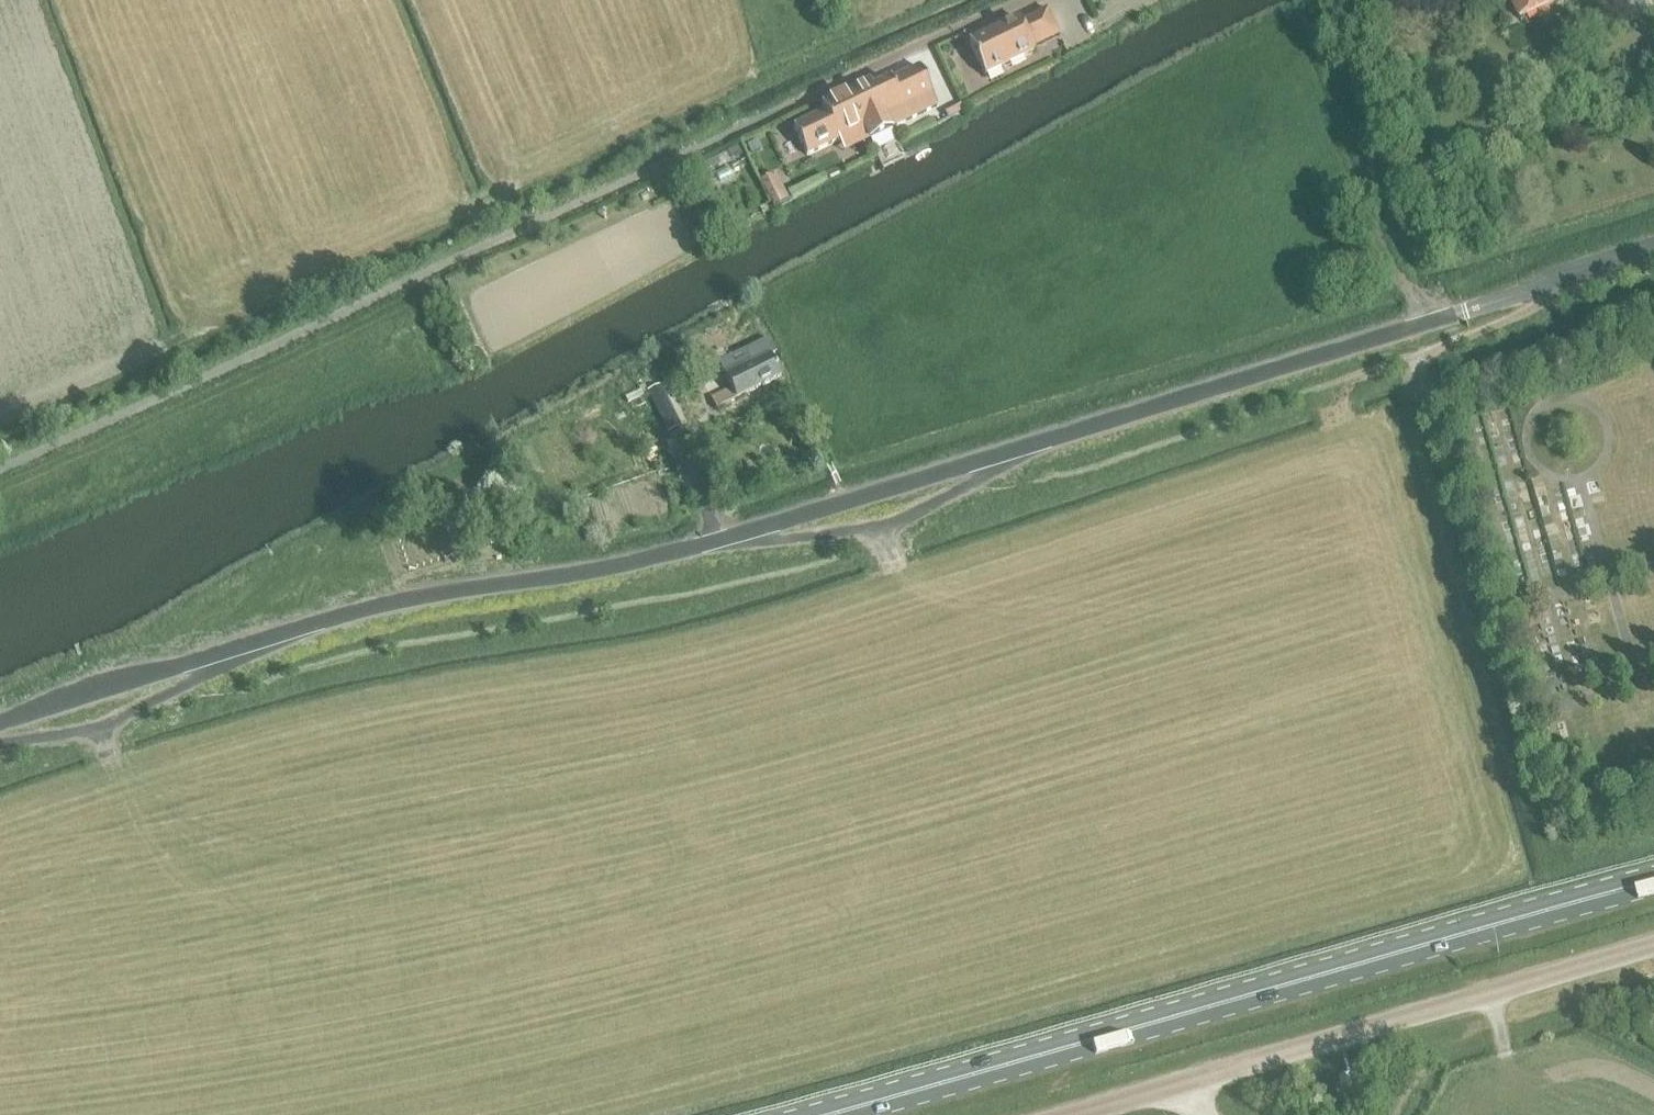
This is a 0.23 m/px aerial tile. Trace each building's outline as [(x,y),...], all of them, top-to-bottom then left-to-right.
[(1520,20),(1554,3),(1552,0),(1510,0),(1520,20)] [(1031,49),(1058,36),(1046,10),(1018,23),(1016,19),(967,42),(983,76),(1032,53),(1031,49)] [(844,151),(937,106),(918,68),(873,90),(869,81),(821,105),(825,113),(794,128),(807,155),(838,140),(844,151)] [(959,104),(944,113),(947,119),(957,113),(963,110),(959,104)] [(754,139),(746,143),(750,152),(758,148),(754,139)] [(737,147),(695,166),(699,173),(740,154),(737,147)] [(773,176),(759,182),(772,210),(785,203),(773,176)] [(743,351),(717,363),(718,364),(724,376),(735,398),(779,377),(777,372),(770,357),(775,354),(768,340),(743,352),(743,351)] [(711,398),(716,409),(735,400),(729,388),(711,398)] [(649,397),(667,434),(680,427),(662,391),(649,397)]
